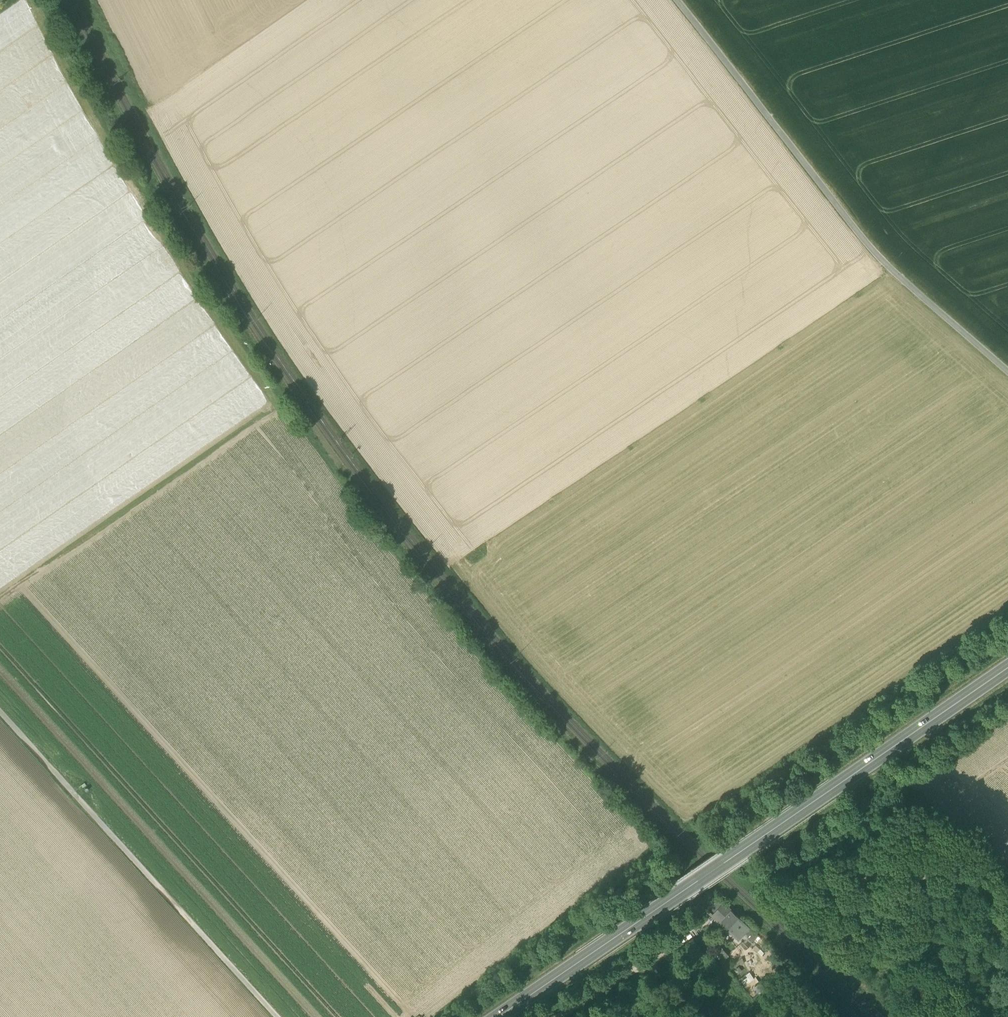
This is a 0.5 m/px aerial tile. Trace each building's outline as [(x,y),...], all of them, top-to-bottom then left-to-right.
[(730,926),(734,930),(742,921),(731,911),(730,913),(722,906),(716,913),(723,920),(721,922),(728,928),(730,926)] [(734,930),(748,943),(757,934),(742,921),(734,930)] [(710,949),(721,966),(731,960),(720,943),(710,949)]
